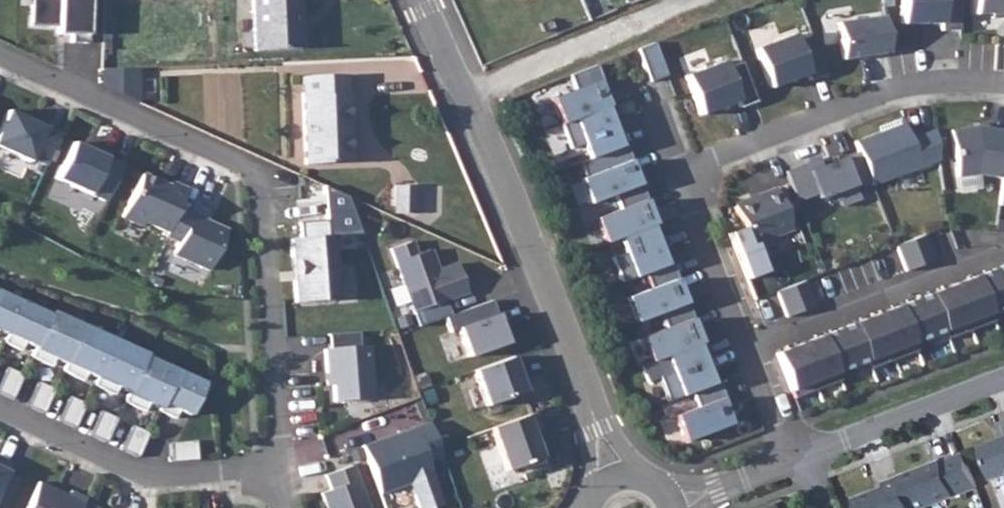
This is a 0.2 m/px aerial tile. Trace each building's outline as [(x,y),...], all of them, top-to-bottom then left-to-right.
[(88,0),(31,0),(30,28),(56,29),(56,37),(70,37),(70,45),(86,45),(88,0)] [(301,49),(299,0),(253,0),(255,52),(301,49)] [(961,0),(905,0),(905,19),(944,18),(944,26),(962,25),(961,0)] [(976,10),(1003,10),(1003,0),(976,0),(976,10)] [(892,48),(887,12),(841,19),(847,55),(892,48)] [(830,71),(815,32),(800,38),(798,31),(760,46),(775,84),(810,71),(813,78),(830,71)] [(671,73),(658,40),(641,47),(654,79),(671,73)] [(761,99),(745,59),(730,65),(728,59),(690,74),(705,112),(741,98),(744,106),(761,99)] [(610,88),(600,63),(573,74),(578,86),(554,96),(564,120),(607,103),(611,102),(606,89),(610,88)] [(100,88),(138,105),(136,70),(100,72),(100,88)] [(306,166),(350,164),(346,77),(303,79),(306,166)] [(616,127),(607,103),(564,120),(574,145),(587,140),(593,155),(630,140),(624,124),(616,127)] [(46,167),(61,134),(46,127),(45,129),(8,112),(0,129),(0,150),(30,163),(32,160),(46,167)] [(859,139),(876,182),(942,157),(937,126),(913,136),(907,120),(859,139)] [(1003,174),(1003,127),(981,124),(954,128),(961,174),(981,171),(1003,174)] [(593,155),(583,158),(589,174),(585,175),(595,200),(619,190),(641,182),(636,169),(640,168),(630,140),(593,155)] [(56,181),(106,203),(123,165),(107,158),(108,155),(93,148),(91,153),(73,144),(56,181)] [(790,168),(801,198),(820,190),(822,196),(838,189),(844,203),(861,197),(845,155),(824,164),(816,167),(813,159),(790,168)] [(813,159),(816,167),(824,164),(821,156),(813,159)] [(144,223),(167,233),(186,191),(170,184),(169,188),(141,176),(122,218),(143,227),(144,223)] [(641,182),(619,190),(624,206),(601,214),(610,239),(623,234),(657,221),(651,207),(655,206),(645,180),(641,182)] [(797,226),(780,185),(766,191),(766,192),(739,203),(754,242),(797,226)] [(397,217),(416,217),(415,190),(397,190),(397,217)] [(227,231),(191,215),(173,256),(208,272),(227,231)] [(660,220),(657,221),(623,234),(628,250),(615,255),(625,279),(648,270),(668,263),(658,239),(666,236),(660,220)] [(296,282),(298,303),(341,300),(336,237),(330,237),(329,221),(301,224),(303,239),(293,240),(294,258),(298,258),(301,282),(296,282)] [(929,231),(914,237),(924,262),(938,257),(929,231)] [(914,237),(900,242),(909,268),(924,262),(914,237)] [(410,244),(389,251),(417,329),(445,319),(451,317),(446,302),(467,294),(456,265),(437,272),(429,252),(414,257),(410,244)] [(668,263),(648,270),(654,285),(631,294),(640,319),(663,310),(687,301),(681,287),(685,285),(675,260),(668,263)] [(980,273),(994,311),(1003,307),(1003,264),(980,273)] [(980,273),(957,282),(974,328),(997,318),(994,311),(980,273)] [(809,277),(780,288),(790,314),(819,303),(809,277)] [(957,282),(933,291),(948,329),(951,336),(974,328),(957,282)] [(933,291),(903,303),(918,341),(948,329),(933,291)] [(9,337),(24,306),(0,295),(0,332),(9,337)] [(687,301),(663,310),(668,325),(645,334),(654,358),(701,341),(696,327),(700,325),(690,300),(687,301)] [(458,329),(468,357),(508,343),(502,329),(500,329),(495,316),(497,315),(492,302),(451,317),(445,319),(450,332),(458,329)] [(903,303),(880,312),(897,357),(921,348),(918,341),(903,303)] [(9,337),(6,344),(23,352),(26,344),(37,349),(51,319),(24,306),(9,337)] [(880,312),(856,320),(871,359),(874,366),(897,357),(880,312)] [(37,349),(33,360),(53,369),(57,361),(67,366),(85,329),(54,314),(51,319),(37,349)] [(856,320),(826,333),(841,370),(871,359),(856,320)] [(67,366),(64,374),(85,384),(88,376),(99,380),(116,343),(85,329),(67,366)] [(826,333),(803,341),(820,386),(844,378),(841,370),(826,333)] [(701,341),(654,358),(644,362),(650,378),(661,373),(671,398),(694,389),(714,382),(705,358),(712,355),(706,339),(701,341)] [(803,341),(779,351),(797,396),(820,386),(803,341)] [(99,380),(95,389),(116,398),(119,390),(130,395),(146,360),(147,358),(116,343),(99,380)] [(367,347),(324,350),(327,387),(332,386),(333,403),(371,400),(367,347)] [(513,357),(473,372),(486,407),(523,393),(516,373),(519,372),(513,357)] [(130,395),(125,405),(146,415),(150,407),(161,412),(178,374),(146,360),(130,395)] [(0,388),(0,395),(13,401),(25,377),(8,369),(0,388)] [(161,412),(160,414),(177,423),(180,415),(192,420),(207,388),(178,374),(161,412)] [(714,382),(694,389),(700,404),(676,413),(686,438),(732,420),(727,406),(731,405),(721,379),(714,382)] [(40,383),(29,408),(45,415),(56,391),(40,383)] [(71,398),(59,423),(76,430),(87,406),(71,398)] [(102,412),(91,437),(107,444),(119,420),(102,412)] [(541,429),(535,413),(490,429),(505,472),(521,466),(522,470),(542,463),(531,432),(541,429)] [(428,423),(362,447),(379,495),(410,484),(418,507),(437,507),(443,506),(426,463),(441,457),(437,448),(428,423)] [(134,428),(122,451),(139,459),(150,435),(134,428)] [(1003,442),(997,438),(980,445),(993,478),(1003,473),(1003,441),(1003,442)] [(171,463),(198,461),(196,442),(169,444),(171,463)] [(902,475),(914,507),(918,507),(979,485),(966,452),(944,460),(943,459),(902,475)] [(8,473),(12,465),(0,459),(0,490),(8,473)] [(353,466),(325,477),(330,491),(320,495),(325,507),(368,507),(353,466)] [(8,473),(0,490),(0,507),(6,507),(20,479),(8,473)] [(902,475),(885,482),(887,486),(857,498),(861,507),(914,507),(902,475)] [(86,499),(71,492),(68,497),(66,501),(54,495),(56,491),(39,483),(27,507),(82,507),(86,499)] [(54,495),(66,501),(68,497),(56,491),(54,495)]
